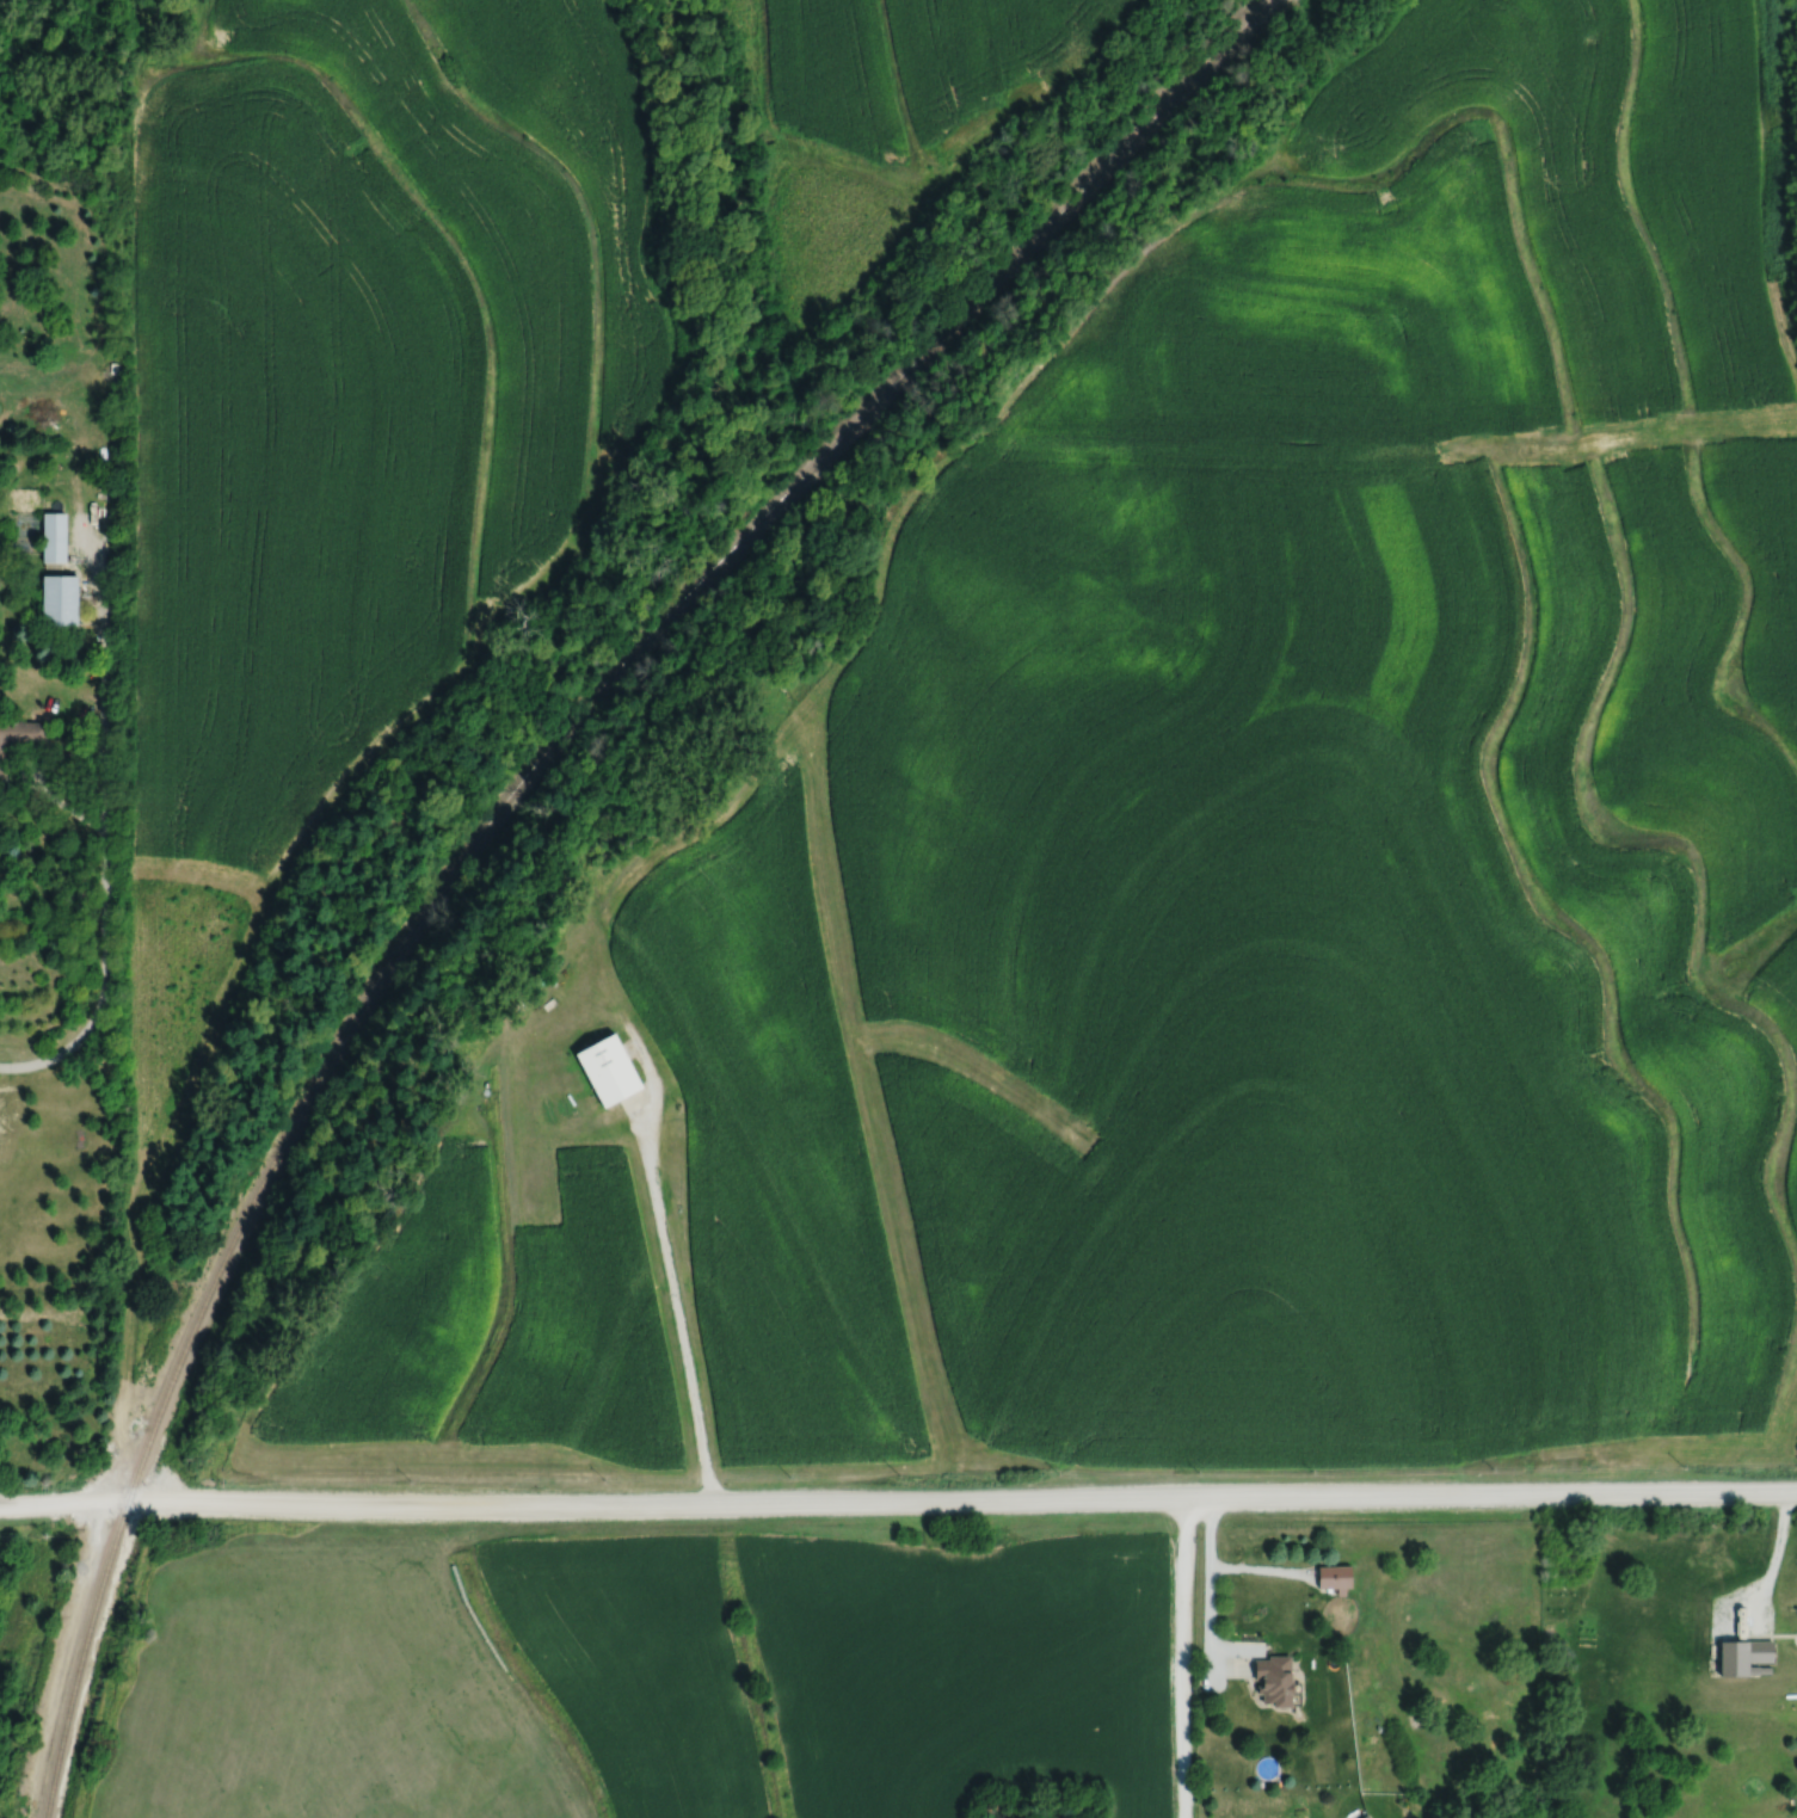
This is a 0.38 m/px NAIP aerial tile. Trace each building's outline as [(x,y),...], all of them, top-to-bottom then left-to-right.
[(43,510),(43,560),(44,560),(44,566),(62,566),(62,560),(66,560),(67,511),(43,510)] [(43,573),(43,622),(78,622),(79,573),(43,573)] [(6,778),(6,769),(8,769),(11,766),(12,765),(13,763),(13,760),(11,757),(8,756),(8,752),(10,752),(10,740),(7,740),(7,739),(11,739),(11,740),(47,740),(47,721),(0,719),(0,778),(6,778)] [(573,1050),(602,1105),(641,1085),(613,1030),(573,1050)] [(1316,1567),(1316,1590),(1349,1590),(1349,1567),(1316,1567)] [(1719,1643),(1719,1677),(1747,1677),(1747,1662),(1772,1662),(1772,1640),(1747,1641),(1719,1641),(1719,1643)] [(1253,1659),(1253,1680),(1257,1680),(1257,1685),(1255,1685),(1255,1695),(1260,1695),(1260,1705),(1270,1705),(1270,1709),(1287,1709),(1287,1697),(1288,1697),(1288,1684),(1290,1684),(1290,1678),(1288,1678),(1288,1657),(1267,1657),(1267,1659),(1253,1659)]
